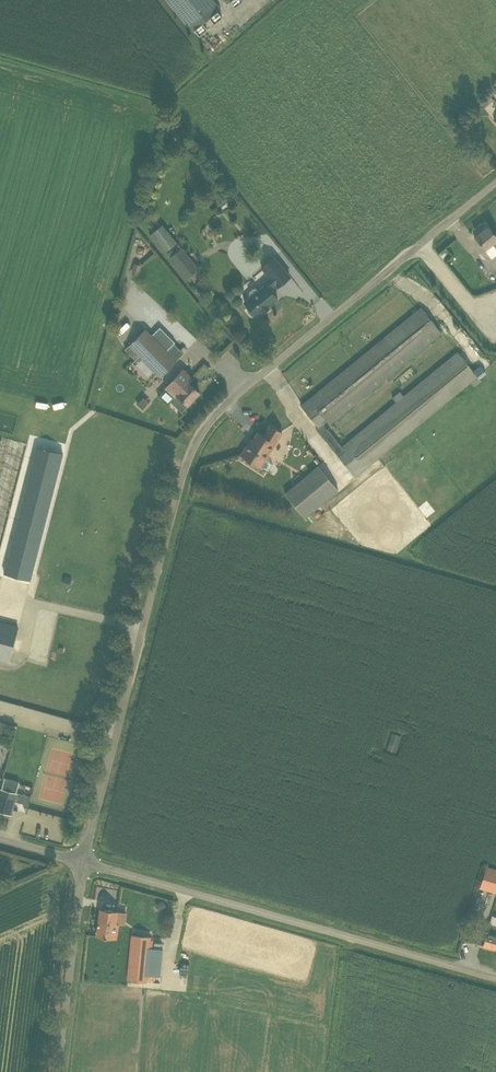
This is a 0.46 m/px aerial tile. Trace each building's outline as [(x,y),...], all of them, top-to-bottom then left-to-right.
[(192,31),(195,29),(199,35),(207,29),(203,23),(210,17),(214,23),(222,17),(217,11),(220,9),(213,0),(167,0),(192,31)] [(476,107),(479,111),(488,103),(489,103),(494,100),(491,96),(476,107)] [(212,184),(222,196),(226,192),(217,180),(212,184)] [(488,225),(475,236),(485,248),(492,243),(495,248),(495,235),(488,225)] [(154,235),(166,251),(177,243),(164,227),(154,235)] [(170,257),(186,277),(192,284),(196,281),(189,274),(197,267),(181,248),(178,244),(167,253),(170,257)] [(261,266),(270,277),(264,283),(265,285),(266,284),(270,289),(276,284),(278,287),(290,277),(273,256),(261,266)] [(138,275),(141,265),(134,263),(131,273),(138,275)] [(251,296),(244,302),(256,316),(263,311),(264,312),(269,307),(268,306),(278,299),(270,289),(266,284),(265,285),(258,290),(257,288),(253,288),(249,291),(249,294),(251,296)] [(327,427),(441,332),(421,307),(301,405),(319,427),(317,428),(355,476),(470,382),(474,386),(481,381),(477,376),(458,352),(404,397),(399,391),(392,397),(396,402),(343,447),(327,427)] [(139,356),(160,377),(177,360),(176,360),(187,350),(184,346),(180,349),(175,344),(168,350),(146,328),(125,349),(136,360),(139,356)] [(171,401),(182,411),(200,392),(189,382),(192,378),(182,369),(166,387),(176,396),(171,401)] [(281,431),(270,424),(263,435),(258,432),(249,445),(247,444),(241,454),(260,465),(268,471),(273,463),(264,458),(281,431)] [(36,448),(4,575),(30,581),(62,454),(36,448)] [(305,517),(339,489),(319,466),(285,493),(305,517)] [(8,662),(12,649),(15,638),(18,626),(15,625),(0,621),(0,660),(8,662)] [(396,751),(401,735),(392,732),(387,748),(396,751)] [(0,788),(0,789),(0,812),(11,815),(17,793),(0,788)] [(495,891),(495,868),(486,865),(480,886),(495,891)] [(157,903),(160,909),(166,906),(163,900),(157,903)] [(118,923),(116,923),(118,910),(100,908),(97,935),(116,938),(118,923)] [(487,931),(483,945),(495,949),(495,925),(489,923),(487,931)] [(163,949),(149,948),(150,936),(132,934),(127,980),(138,981),(145,982),(148,959),(162,961),(163,949)] [(118,952),(126,953),(127,942),(119,942),(118,952)]
